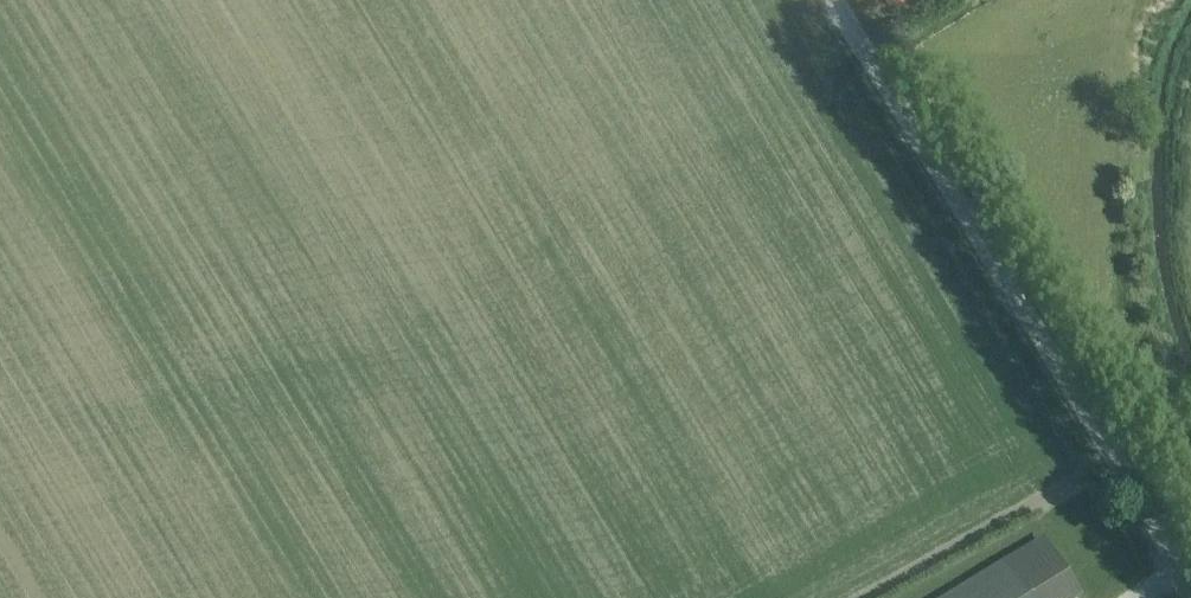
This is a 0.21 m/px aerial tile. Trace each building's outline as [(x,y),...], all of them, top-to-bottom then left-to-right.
[(1044,541),(949,597),(1077,597),(1044,541)]
